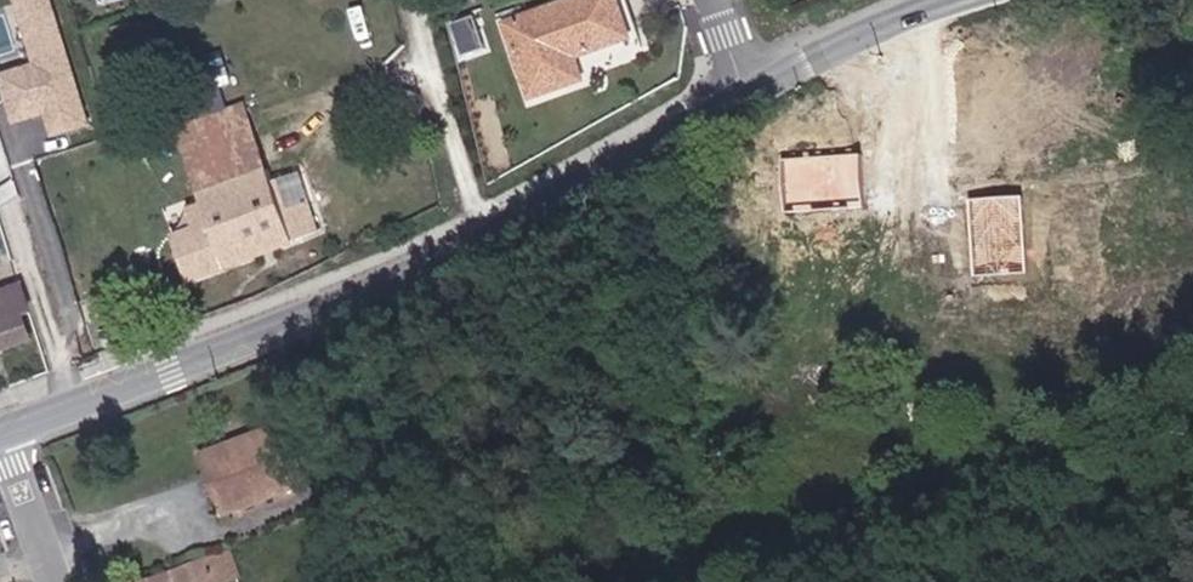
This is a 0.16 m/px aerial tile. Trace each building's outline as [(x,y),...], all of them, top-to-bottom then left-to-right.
[(54,0),(11,0),(30,64),(0,73),(0,80),(14,128),(39,120),(44,138),(91,124),(54,0)] [(510,21),(543,101),(600,79),(592,61),(648,41),(628,0),(576,0),(510,21)] [(478,16),(457,22),(465,52),(487,47),(478,16)] [(262,180),(185,209),(191,226),(170,235),(189,286),(288,249),(262,180)] [(844,235),(794,239),(797,309),(901,306),(894,235),(878,233),(872,195),(844,197),(844,235)] [(54,336),(29,283),(0,295),(0,356),(54,336)] [(285,422),(204,453),(229,519),(310,495),(285,422)] [(154,581),(244,581),(249,580),(239,550),(154,581)]
